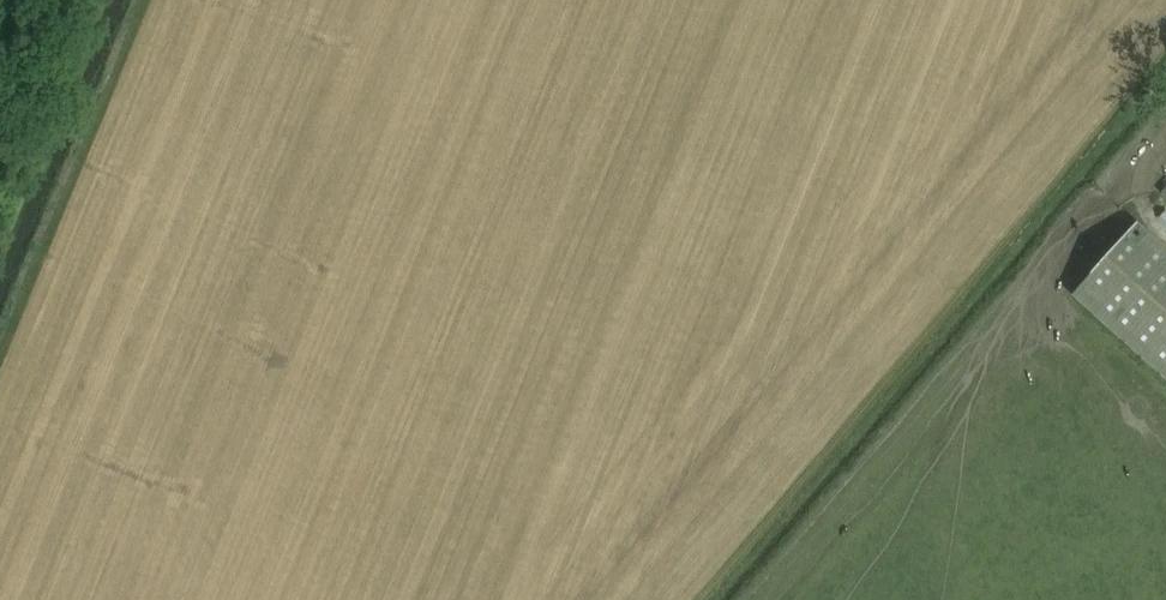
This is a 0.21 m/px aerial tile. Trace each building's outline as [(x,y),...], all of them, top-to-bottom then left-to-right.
[(1139,218),(1074,290),(1165,373),(1165,243),(1139,218)]
